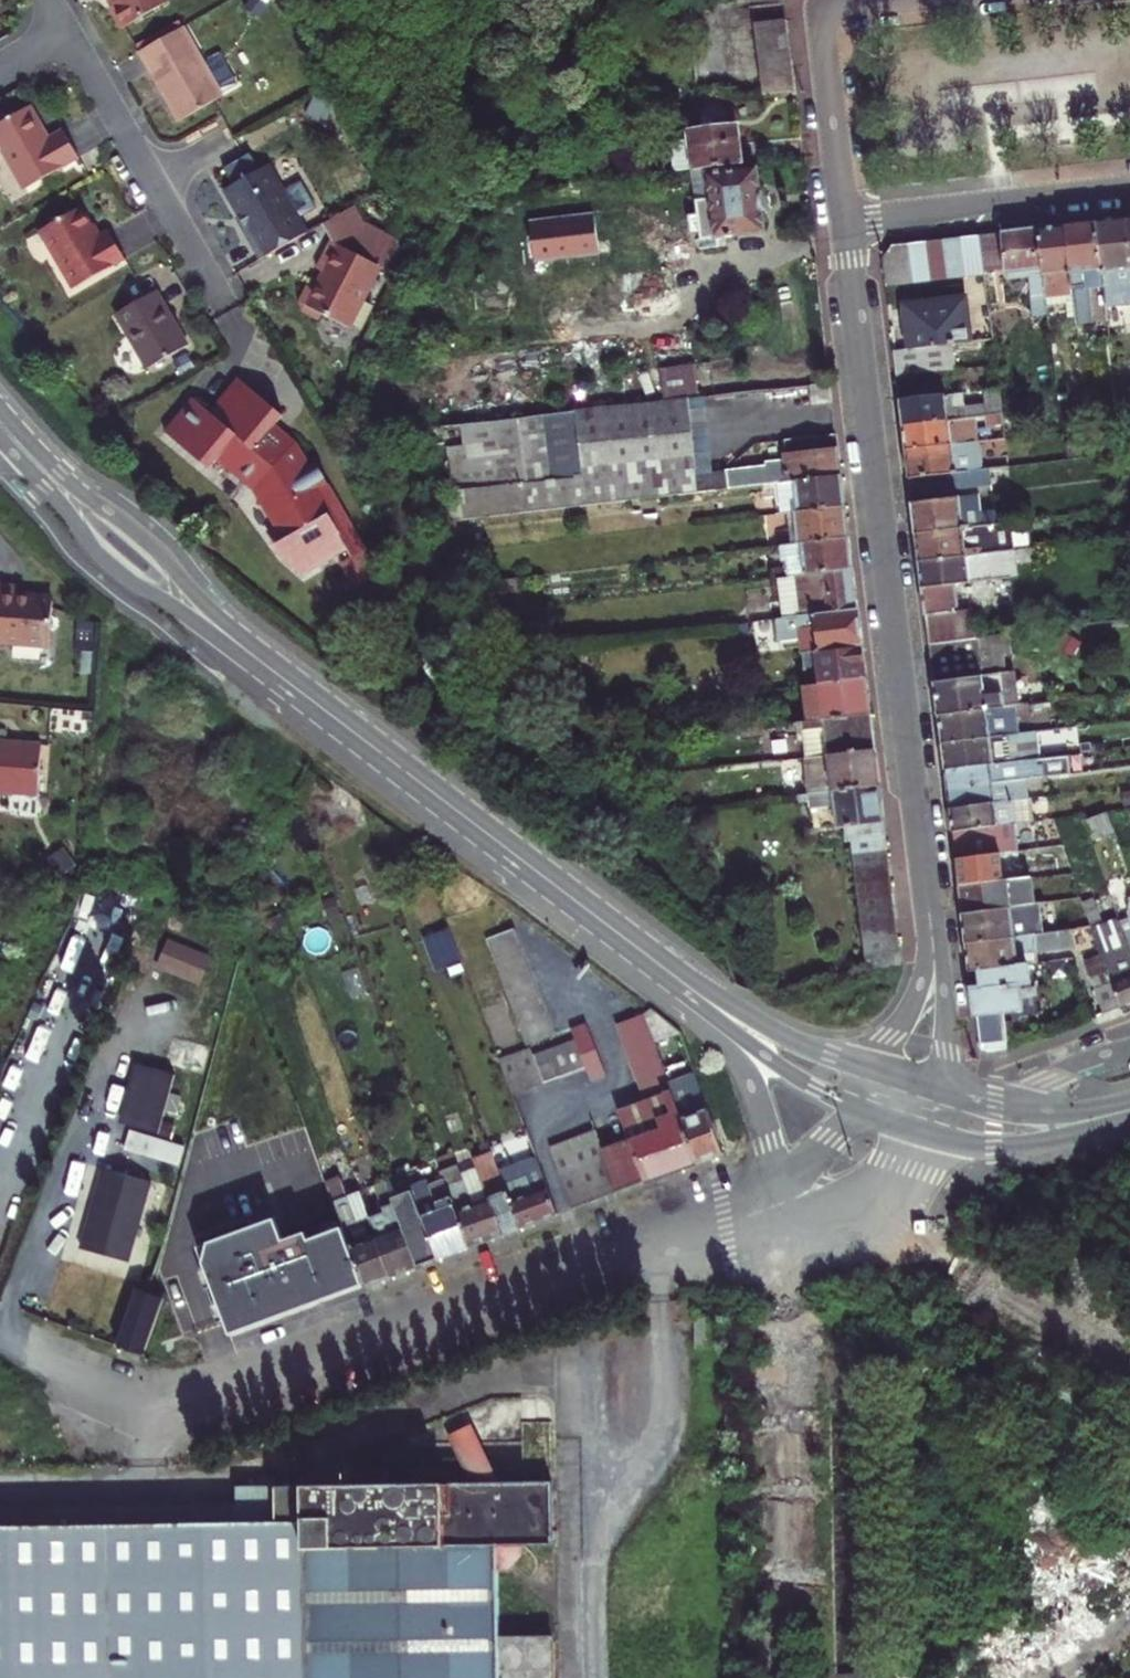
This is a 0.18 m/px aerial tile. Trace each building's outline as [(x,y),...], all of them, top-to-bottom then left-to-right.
[(116,5),(113,6),(125,28),(171,1),(170,0),(113,0),(116,5)] [(795,93),(787,19),(755,22),(765,97),(795,93)] [(226,92),(187,25),(143,50),(184,119),(226,92)] [(37,104),(0,124),(0,135),(29,187),(84,157),(69,129),(55,137),(37,104)] [(694,171),(715,169),(742,166),(737,126),(729,127),(728,121),(701,123),(701,131),(690,132),(691,141),(694,171)] [(677,173),(692,172),(694,171),(691,141),(674,143),(677,173)] [(258,243),(268,260),(315,232),(275,165),(231,191),(261,242),(258,243)] [(742,166),(715,169),(716,175),(706,176),(709,200),(695,201),(696,218),(690,218),(692,233),(700,232),(702,249),(719,247),(719,238),(764,234),(756,171),(743,172),(742,166)] [(692,172),(695,201),(709,200),(706,176),(716,175),(715,169),(694,171),(692,172)] [(103,237),(86,206),(44,231),(78,288),(130,258),(114,230),(103,237)] [(594,215),(530,223),(534,262),(599,255),(594,215)] [(368,217),(355,247),(378,257),(388,262),(401,233),(368,217)] [(1105,288),(1108,316),(1122,315),(1119,272),(1129,271),(1129,230),(1129,218),(1098,221),(1105,288)] [(1091,290),(1105,288),(1098,221),(1068,225),(1075,295),(1079,325),(1094,324),(1091,290)] [(1040,228),(1044,269),(1047,298),(1075,295),(1068,225),(1040,228)] [(981,235),(985,271),(1007,269),(1008,273),(1044,269),(1040,228),(981,235)] [(985,271),(981,235),(964,237),(968,277),(986,275),(985,271)] [(968,277),(964,237),(946,239),(951,279),(968,277)] [(355,247),(338,239),(325,268),(331,270),(323,288),(317,285),(310,302),(314,312),(330,319),(332,312),(361,325),(389,262),(388,262),(378,257),(355,247)] [(946,239),(929,241),(933,281),(951,279),(946,239)] [(929,241),(911,243),(916,283),(933,281),(929,241)] [(894,245),(883,258),(887,286),(916,283),(911,243),(894,245)] [(194,345),(162,290),(122,313),(154,368),(194,345)] [(905,308),(910,350),(951,345),(969,343),(964,302),(905,308)] [(895,351),(898,377),(953,370),(951,345),(910,350),(895,351)] [(663,370),(667,403),(691,400),(699,399),(696,366),(663,370)] [(899,383),(904,426),(961,419),(960,408),(965,407),(964,394),(949,395),(946,378),(899,383)] [(1000,395),(998,380),(976,382),(977,397),(989,396),(1000,395)] [(834,402),(831,384),(813,386),(815,404),(834,402)] [(288,553),(308,571),(350,546),(355,554),(369,545),(320,460),(313,464),(299,441),(273,419),(282,409),(271,400),(236,385),(215,410),(198,396),(171,430),(209,462),(218,451),(259,485),(280,522),(273,526),(288,553)] [(1000,395),(989,396),(992,416),(1002,415),(1000,395)] [(442,524),(702,493),(700,473),(691,400),(667,403),(478,424),(483,466),(465,468),(469,498),(440,502),(442,524)] [(1005,440),(1002,415),(992,416),(994,441),(1005,440)] [(904,426),(907,452),(964,445),(963,434),(968,433),(967,419),(961,419),(904,426)] [(786,454),(840,448),(838,434),(784,438),(786,454)] [(907,452),(911,479),(957,473),(990,470),(989,462),(970,464),(968,444),(964,445),(907,452)] [(481,445),(463,447),(465,468),(483,466),(481,445)] [(702,493),(776,484),(843,476),(840,448),(786,454),(786,458),(755,461),(756,468),(700,473),(702,493)] [(911,479),(917,533),(996,524),(994,510),(981,511),(979,495),(960,497),(957,473),(911,479)] [(785,515),(792,514),(846,508),(843,476),(776,484),(777,492),(782,492),(785,515)] [(846,508),(792,514),(796,544),(849,537),(846,508)] [(917,533),(921,561),(999,552),(996,524),(917,533)] [(793,577),(798,576),(853,569),(849,537),(796,544),(785,546),(786,556),(791,555),(793,577)] [(1017,575),(1014,550),(999,552),(921,561),(931,643),(974,638),(972,610),(953,612),(952,606),(959,606),(957,583),(1017,575)] [(798,576),(803,616),(858,609),(853,569),(798,576)] [(49,648),(52,603),(48,598),(15,596),(16,588),(0,587),(0,644),(49,648)] [(803,616),(799,617),(777,620),(779,643),(801,640),(804,668),(815,666),(817,683),(817,684),(865,677),(858,609),(803,616)] [(931,643),(939,712),(1020,703),(1019,697),(1015,697),(1014,683),(1001,684),(999,672),(981,674),(977,638),(974,638),(931,643)] [(817,684),(817,683),(804,685),(808,720),(870,713),(865,677),(817,684)] [(939,712),(943,742),(990,736),(990,726),(1003,725),(1003,716),(1021,714),(1020,703),(939,712)] [(812,755),(819,754),(874,748),(870,713),(808,720),(800,721),(801,735),(810,734),(812,755)] [(943,742),(946,767),(1025,758),(1023,732),(990,736),(943,742)] [(41,746),(0,743),(0,794),(37,797),(41,746)] [(874,748),(819,754),(822,775),(812,775),(813,785),(819,785),(820,791),(879,785),(874,748)] [(946,767),(948,787),(1008,780),(1066,773),(1064,753),(1025,758),(946,767)] [(948,787),(951,807),(1028,798),(1027,784),(1009,785),(1008,780),(948,787)] [(879,785),(820,791),(797,794),(798,800),(809,799),(811,807),(835,805),(838,826),(846,826),(847,838),(853,838),(885,835),(879,785)] [(951,807),(957,857),(1001,851),(1019,849),(1015,823),(1033,820),(1030,797),(1028,798),(951,807)] [(1084,820),(1088,843),(1114,838),(1109,815),(1084,820)] [(885,835),(853,838),(855,853),(887,848),(885,835)] [(855,853),(856,867),(889,862),(887,848),(855,853)] [(957,857),(960,884),(994,880),(1003,879),(1004,879),(1001,851),(957,857)] [(856,867),(858,881),(891,877),(889,862),(856,867)] [(891,877),(858,881),(859,894),(892,890),(891,877)] [(960,884),(963,911),(1006,906),(1003,879),(994,880),(960,884)] [(892,890),(859,894),(861,909),(894,905),(892,890)] [(963,911),(967,942),(1049,931),(1046,901),(1006,906),(963,911)] [(861,909),(862,923),(896,919),(894,905),(861,909)] [(1112,981),(1120,1004),(1129,1001),(1129,948),(1126,936),(1120,920),(1106,925),(1101,911),(1089,915),(1093,925),(1112,981)] [(862,923),(864,937),(898,932),(896,919),(862,923)] [(423,935),(432,968),(458,961),(449,928),(423,935)] [(515,1019),(521,1034),(525,1045),(550,1037),(545,1024),(540,1010),(534,995),(529,983),(524,970),(519,958),(514,945),(508,930),(483,939),(490,955),(494,967),(499,980),(505,993),(510,1005),(515,1019)] [(971,970),(979,969),(1018,964),(1016,955),(1055,950),(1053,930),(1049,931),(967,942),(971,970)] [(898,932),(864,937),(866,952),(900,948),(898,932)] [(165,941),(155,971),(201,986),(211,956),(165,941)] [(900,948),(866,952),(867,968),(902,964),(900,948)] [(1029,983),(1027,963),(1018,964),(979,969),(980,985),(973,986),(976,1012),(977,1012),(980,1046),(988,1049),(1008,1046),(1005,1009),(1021,1008),(1019,984),(1029,983)] [(1104,1011),(1120,1004),(1112,981),(1095,987),(1104,1011)] [(697,1164),(672,1095),(643,1017),(617,1027),(645,1103),(656,1133),(629,1143),(644,1184),(697,1164)] [(567,1031),(570,1041),(581,1071),(586,1085),(602,1080),(582,1025),(567,1031)] [(180,1039),(171,1065),(202,1075),(210,1049),(180,1039)] [(570,1041),(558,1046),(569,1075),(581,1071),(570,1041)] [(558,1046),(546,1050),(556,1080),(569,1075),(558,1046)] [(532,1050),(516,1056),(528,1090),(544,1084),(533,1054),(532,1050)] [(546,1050),(533,1054),(544,1084),(556,1080),(546,1050)] [(528,1090),(516,1056),(500,1061),(513,1095),(528,1090)] [(139,1066),(123,1123),(159,1135),(175,1076),(139,1066)] [(697,1164),(723,1155),(699,1089),(679,1096),(677,1093),(672,1095),(697,1164)] [(645,1103),(618,1114),(629,1143),(656,1133),(645,1103)] [(595,1136),(580,1141),(591,1171),(606,1166),(601,1152),(595,1136)] [(580,1141),(565,1146),(576,1176),(591,1171),(580,1141)] [(644,1184),(629,1143),(601,1152),(606,1166),(616,1194),(644,1184)] [(576,1176),(565,1146),(552,1151),(563,1181),(576,1176)] [(520,1230),(499,1173),(492,1154),(476,1160),(490,1200),(473,1205),(459,1166),(442,1173),(445,1180),(470,1248),(520,1230)] [(536,1160),(499,1173),(520,1230),(557,1216),(536,1160)] [(616,1194),(606,1166),(591,1171),(602,1200),(616,1194)] [(151,1182),(104,1169),(82,1250),(129,1263),(151,1182)] [(591,1171),(576,1176),(587,1205),(602,1200),(591,1171)] [(587,1205),(576,1176),(563,1181),(574,1210),(587,1205)] [(394,1203),(418,1267),(470,1248),(445,1180),(393,1199),(394,1203)] [(392,1277),(377,1236),(371,1219),(358,1224),(342,1181),(328,1186),(341,1220),(344,1228),(366,1287),(392,1277)] [(392,1231),(377,1236),(392,1277),(418,1267),(394,1203),(384,1207),(392,1231)] [(231,1335),(366,1287),(344,1228),(311,1241),(308,1232),(285,1241),(277,1219),(200,1247),(231,1335)] [(143,1353),(164,1297),(138,1287),(117,1344),(143,1353)] [(467,1473),(487,1464),(470,1430),(451,1439),(467,1473)] [(552,1640),(498,1640),(497,1543),(550,1543),(551,1480),(376,1481),(304,1481),(305,1524),(0,1526),(0,1677),(553,1677),(552,1640)] [(305,1524),(304,1481),(260,1481),(260,1504),(0,1508),(0,1526),(305,1524)]
